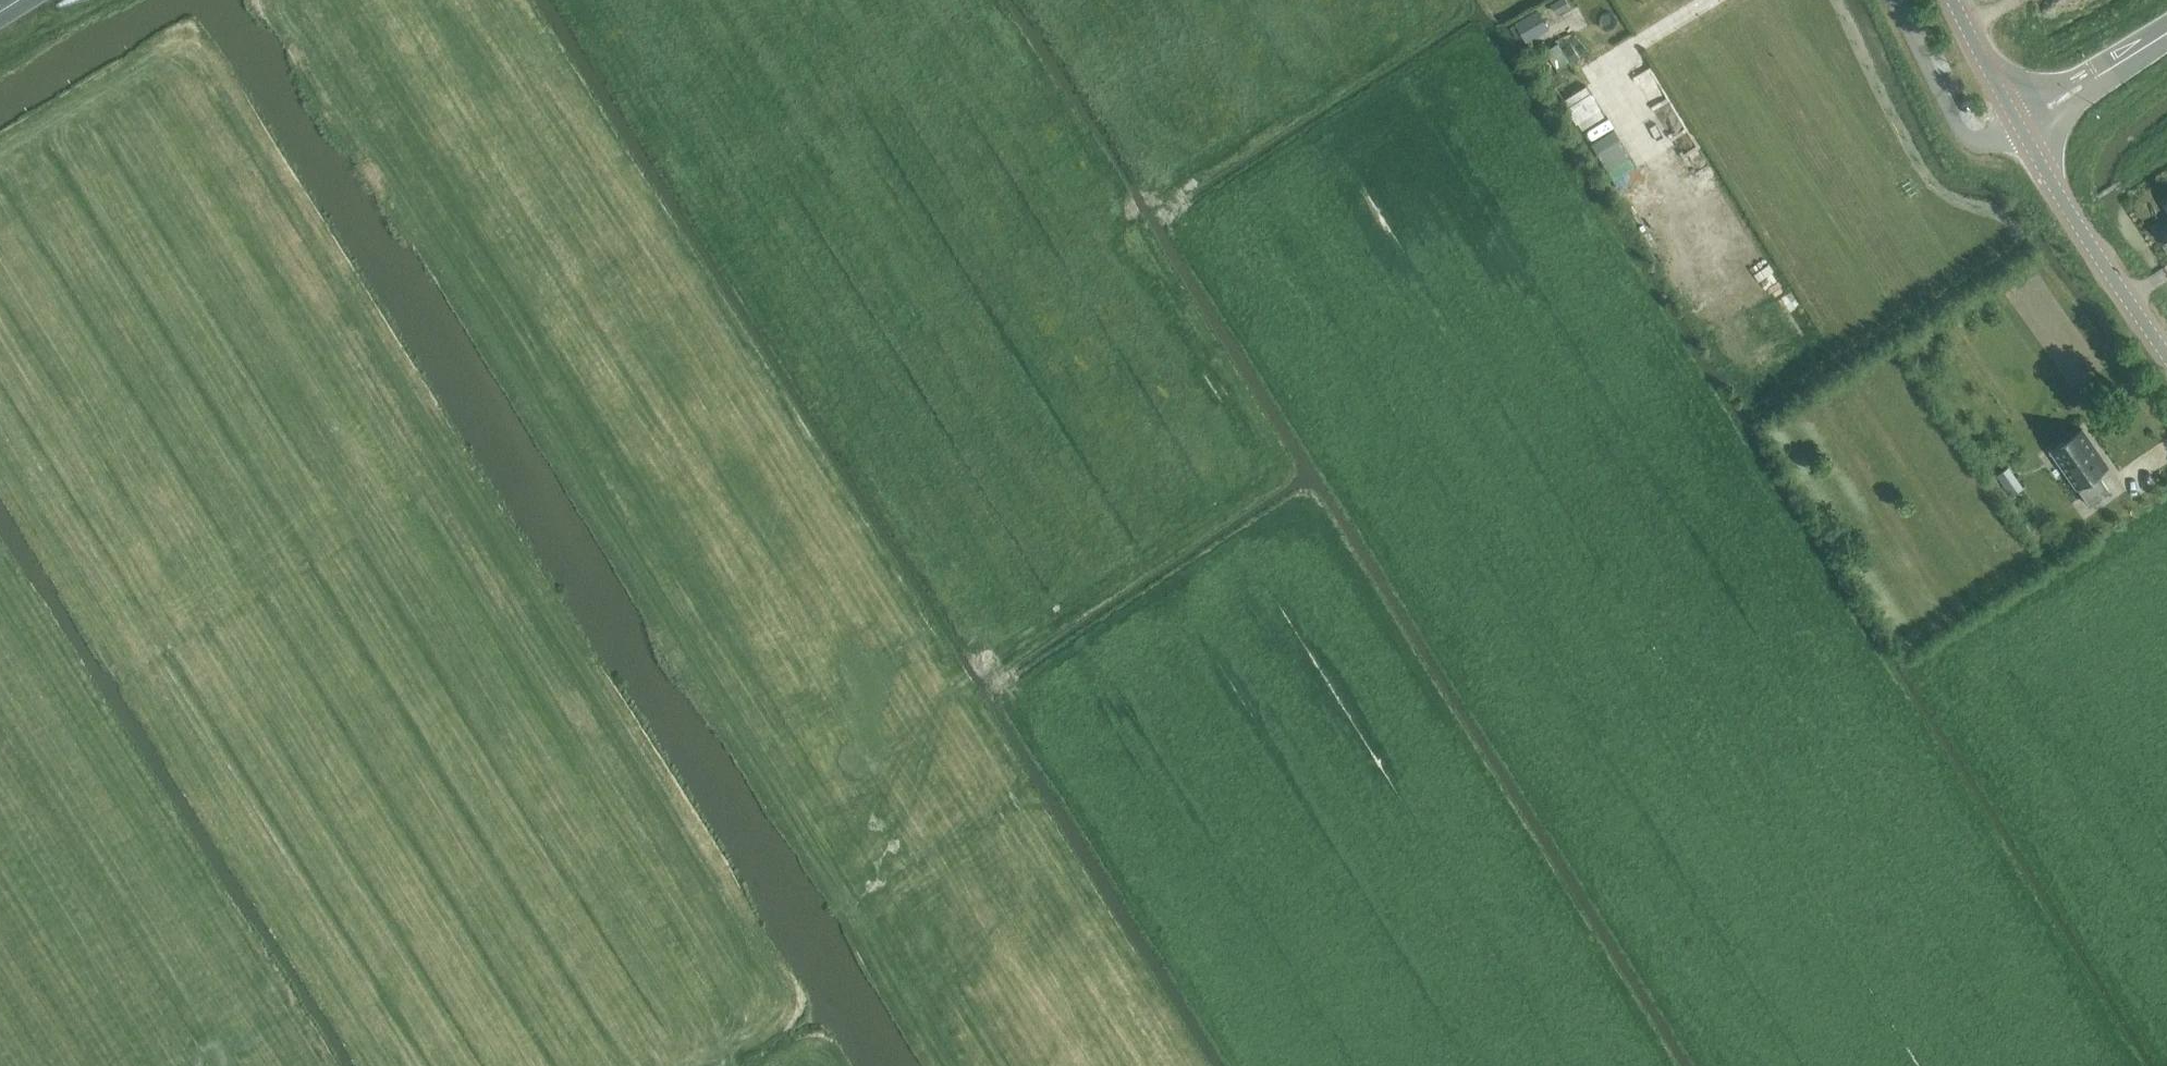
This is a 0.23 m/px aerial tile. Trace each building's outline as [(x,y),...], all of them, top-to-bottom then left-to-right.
[(1569,0),(1560,0),(1553,4),(1558,12),(1572,4),(1569,0)] [(1525,39),(1548,27),(1540,12),(1517,24),(1525,39)] [(1548,50),(1559,69),(1572,62),(1561,43),(1548,50)] [(1567,51),(1574,62),(1582,57),(1575,46),(1567,51)] [(2074,415),(2043,436),(2081,491),(2101,477),(2088,459),(2099,451),(2074,415)] [(2017,477),(2005,485),(2012,496),(2024,488),(2017,477)]
